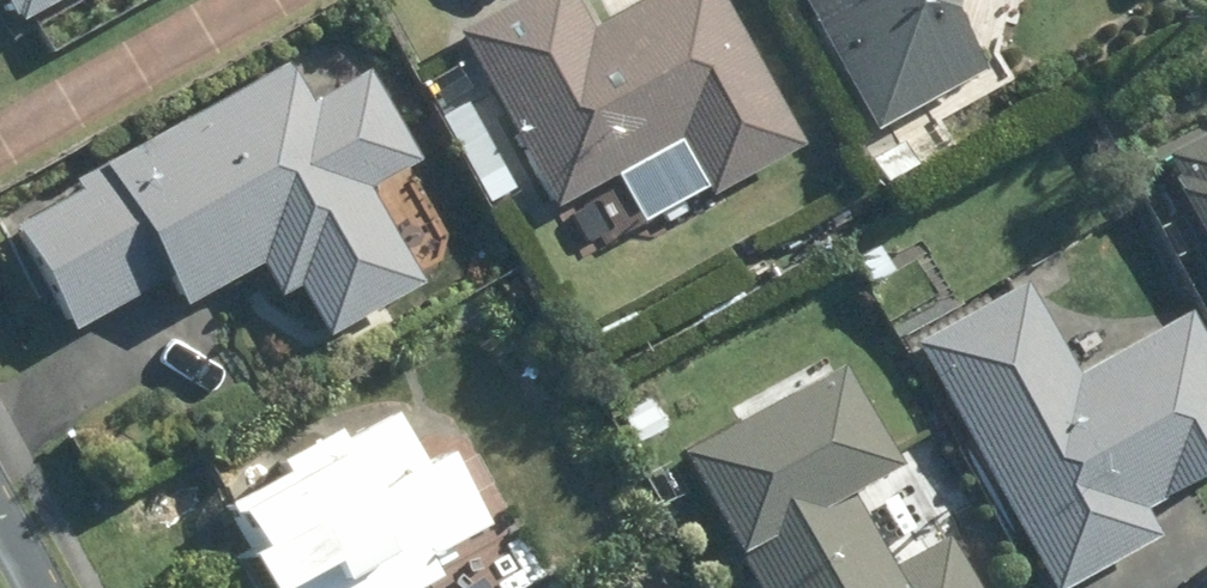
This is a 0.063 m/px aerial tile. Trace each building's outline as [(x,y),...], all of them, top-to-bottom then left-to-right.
[(30,26),(76,0),(14,0),(30,26)] [(466,34),(563,213),(690,144),(719,198),(807,150),(726,0),(661,0),(597,34),(579,0),(529,0),(466,34)] [(884,133),(991,73),(958,16),(962,0),(809,0),(884,133)] [(87,192),(25,226),(81,332),(180,279),(193,306),(269,264),(287,298),(307,288),(334,338),(428,287),(376,190),(423,163),(376,75),(317,106),(295,65),(80,181),(87,192)] [(445,122),(483,185),(508,169),(470,107),(445,122)] [(1187,181),(1181,185),(1206,230),(1206,143),(1174,161),(1187,181)] [(908,146),(877,163),(891,188),(922,171),(908,146)] [(881,250),(859,262),(873,286),(895,274),(881,250)] [(923,352),(1056,587),(1082,587),(1166,540),(1151,514),(1206,482),(1206,333),(1199,318),(1083,381),(1033,292),(923,352)] [(862,500),(910,474),(852,370),(694,458),(767,587),(981,587),(957,544),(904,573),(862,500)] [(450,586),(438,563),(497,532),(458,459),(431,473),(402,419),(356,443),(349,432),(289,465),(299,483),(248,510),(276,562),(265,569),(275,587),(447,587),(450,586)]
